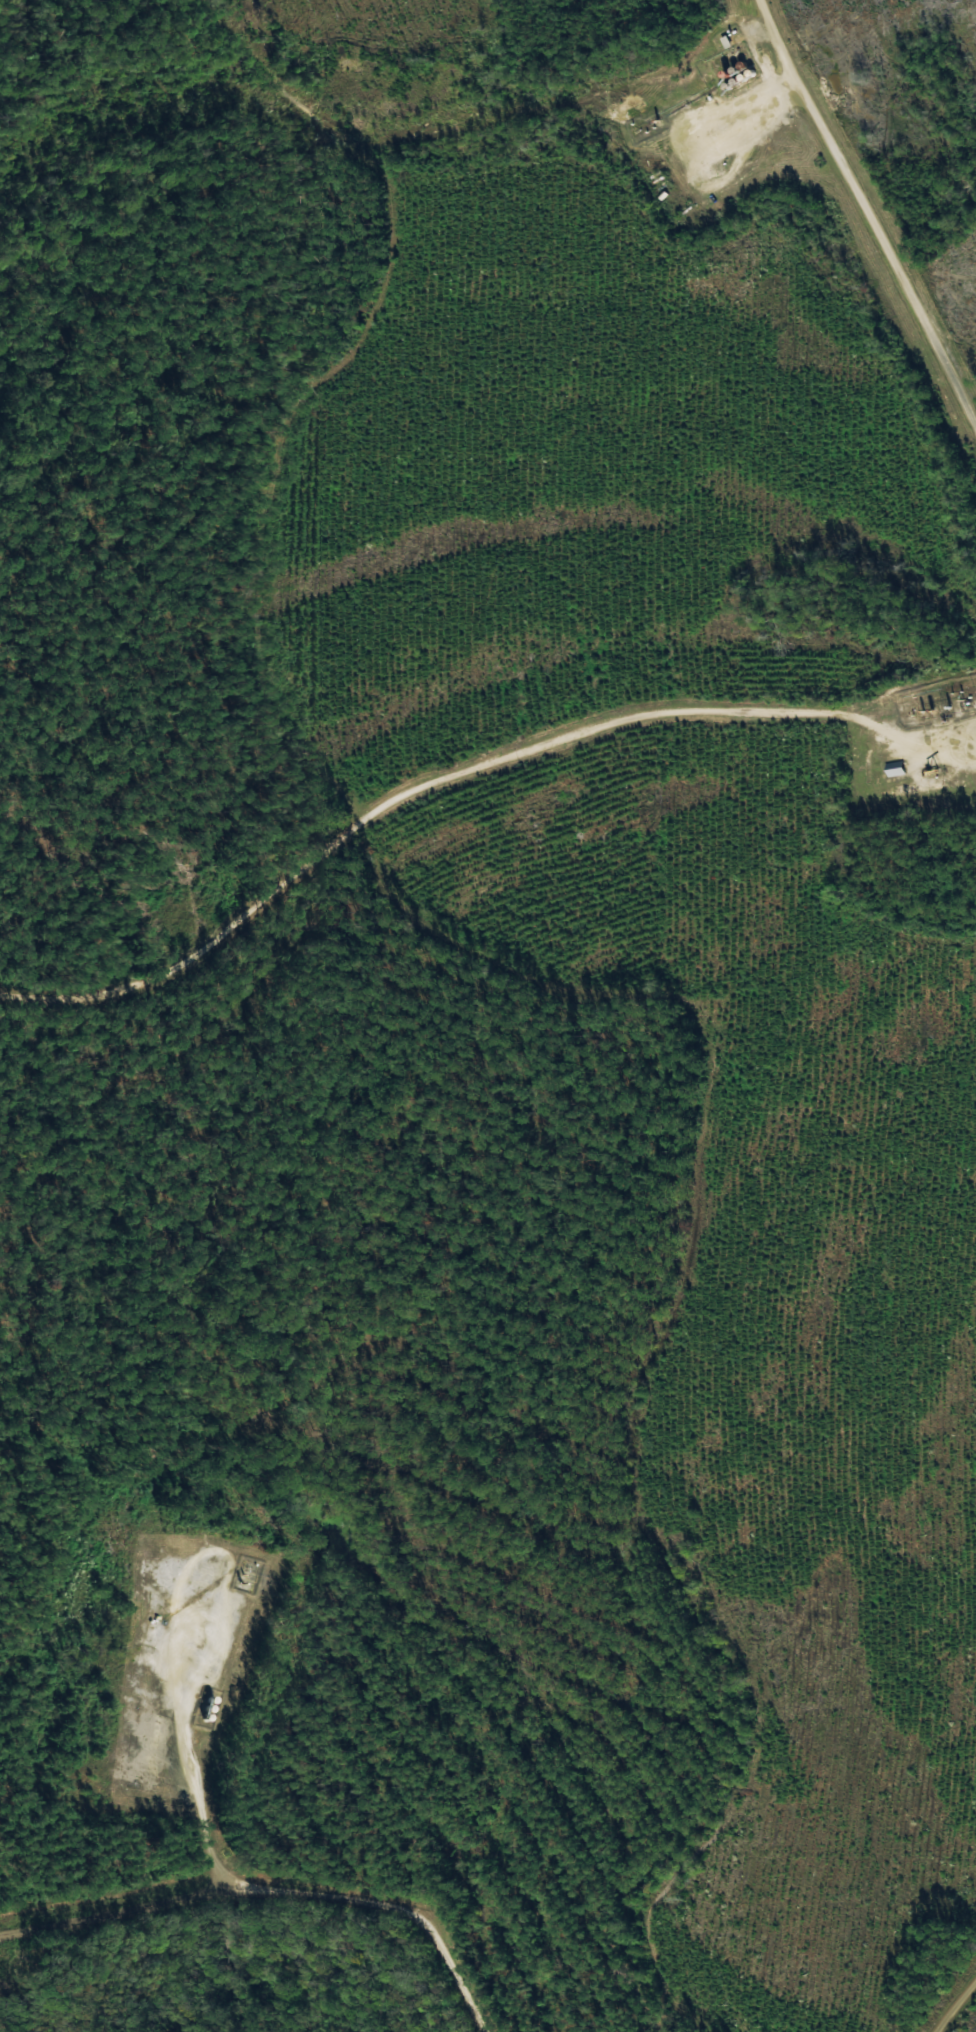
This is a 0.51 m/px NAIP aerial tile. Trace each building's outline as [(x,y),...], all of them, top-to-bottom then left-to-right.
[(889,775),(906,773),(905,760),(887,762),(889,775)]
